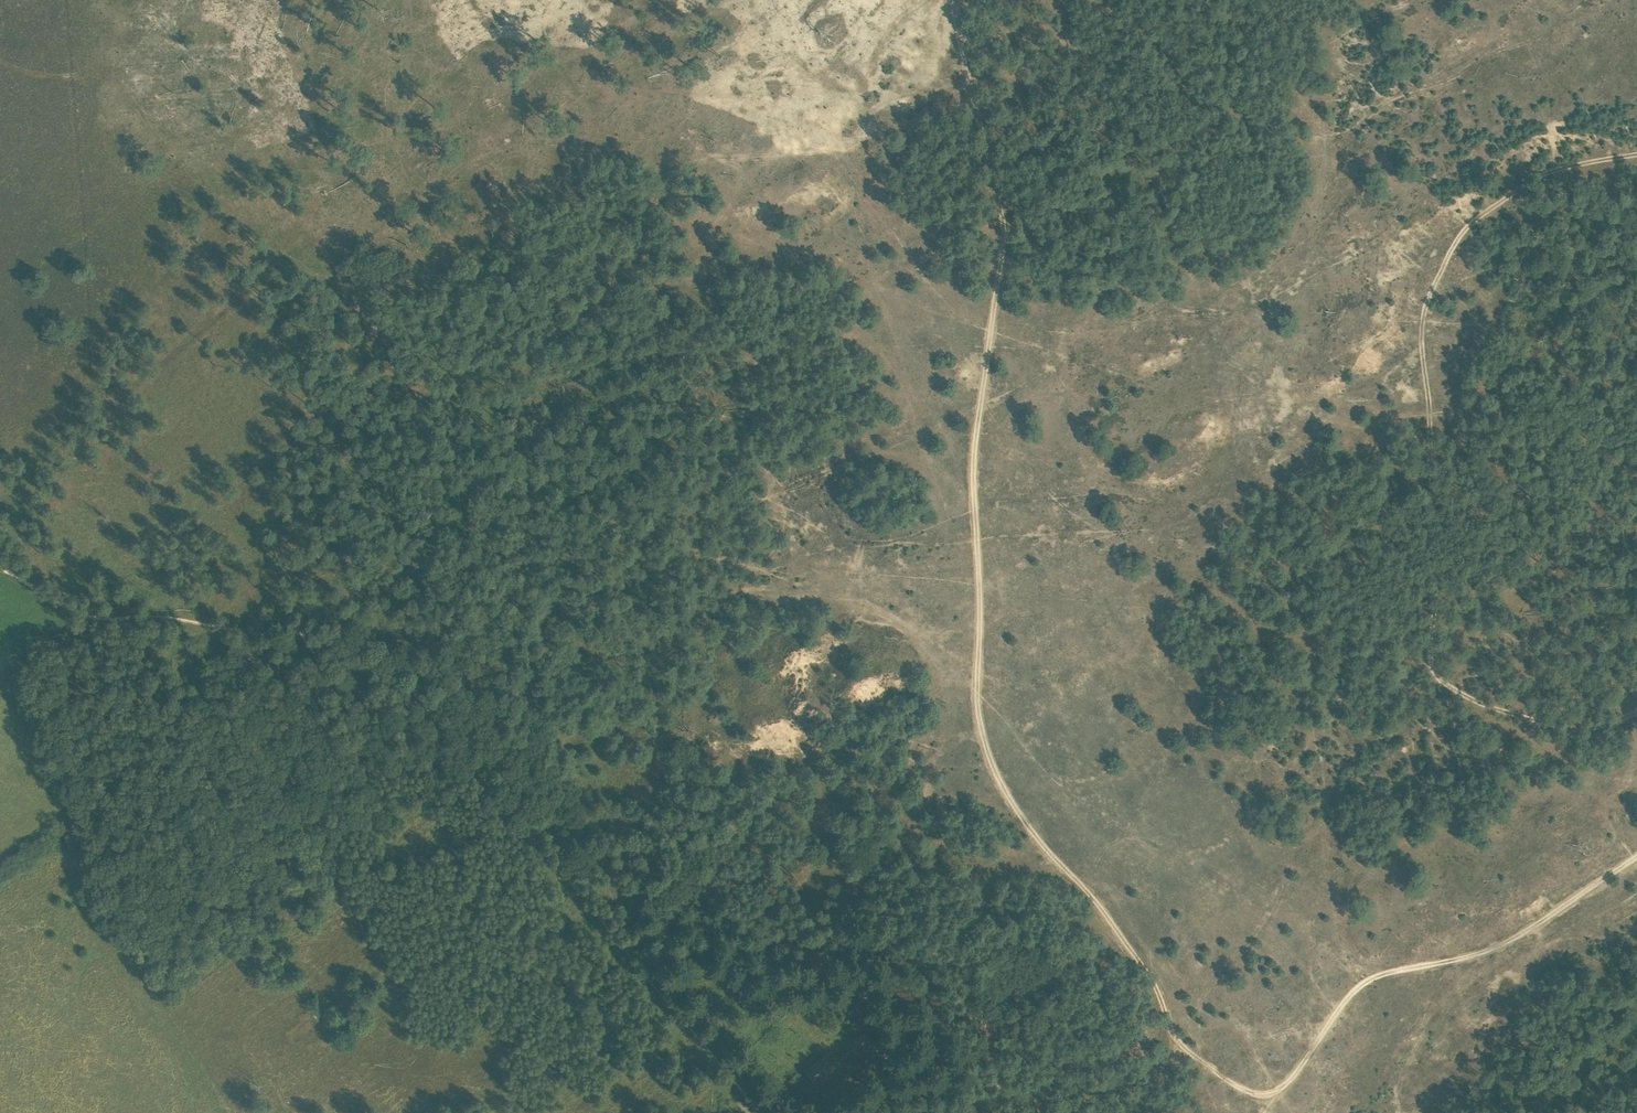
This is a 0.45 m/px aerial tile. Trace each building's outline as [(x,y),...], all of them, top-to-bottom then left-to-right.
[(858,1036),(850,1041),(857,1051),(865,1045),(858,1036)]
